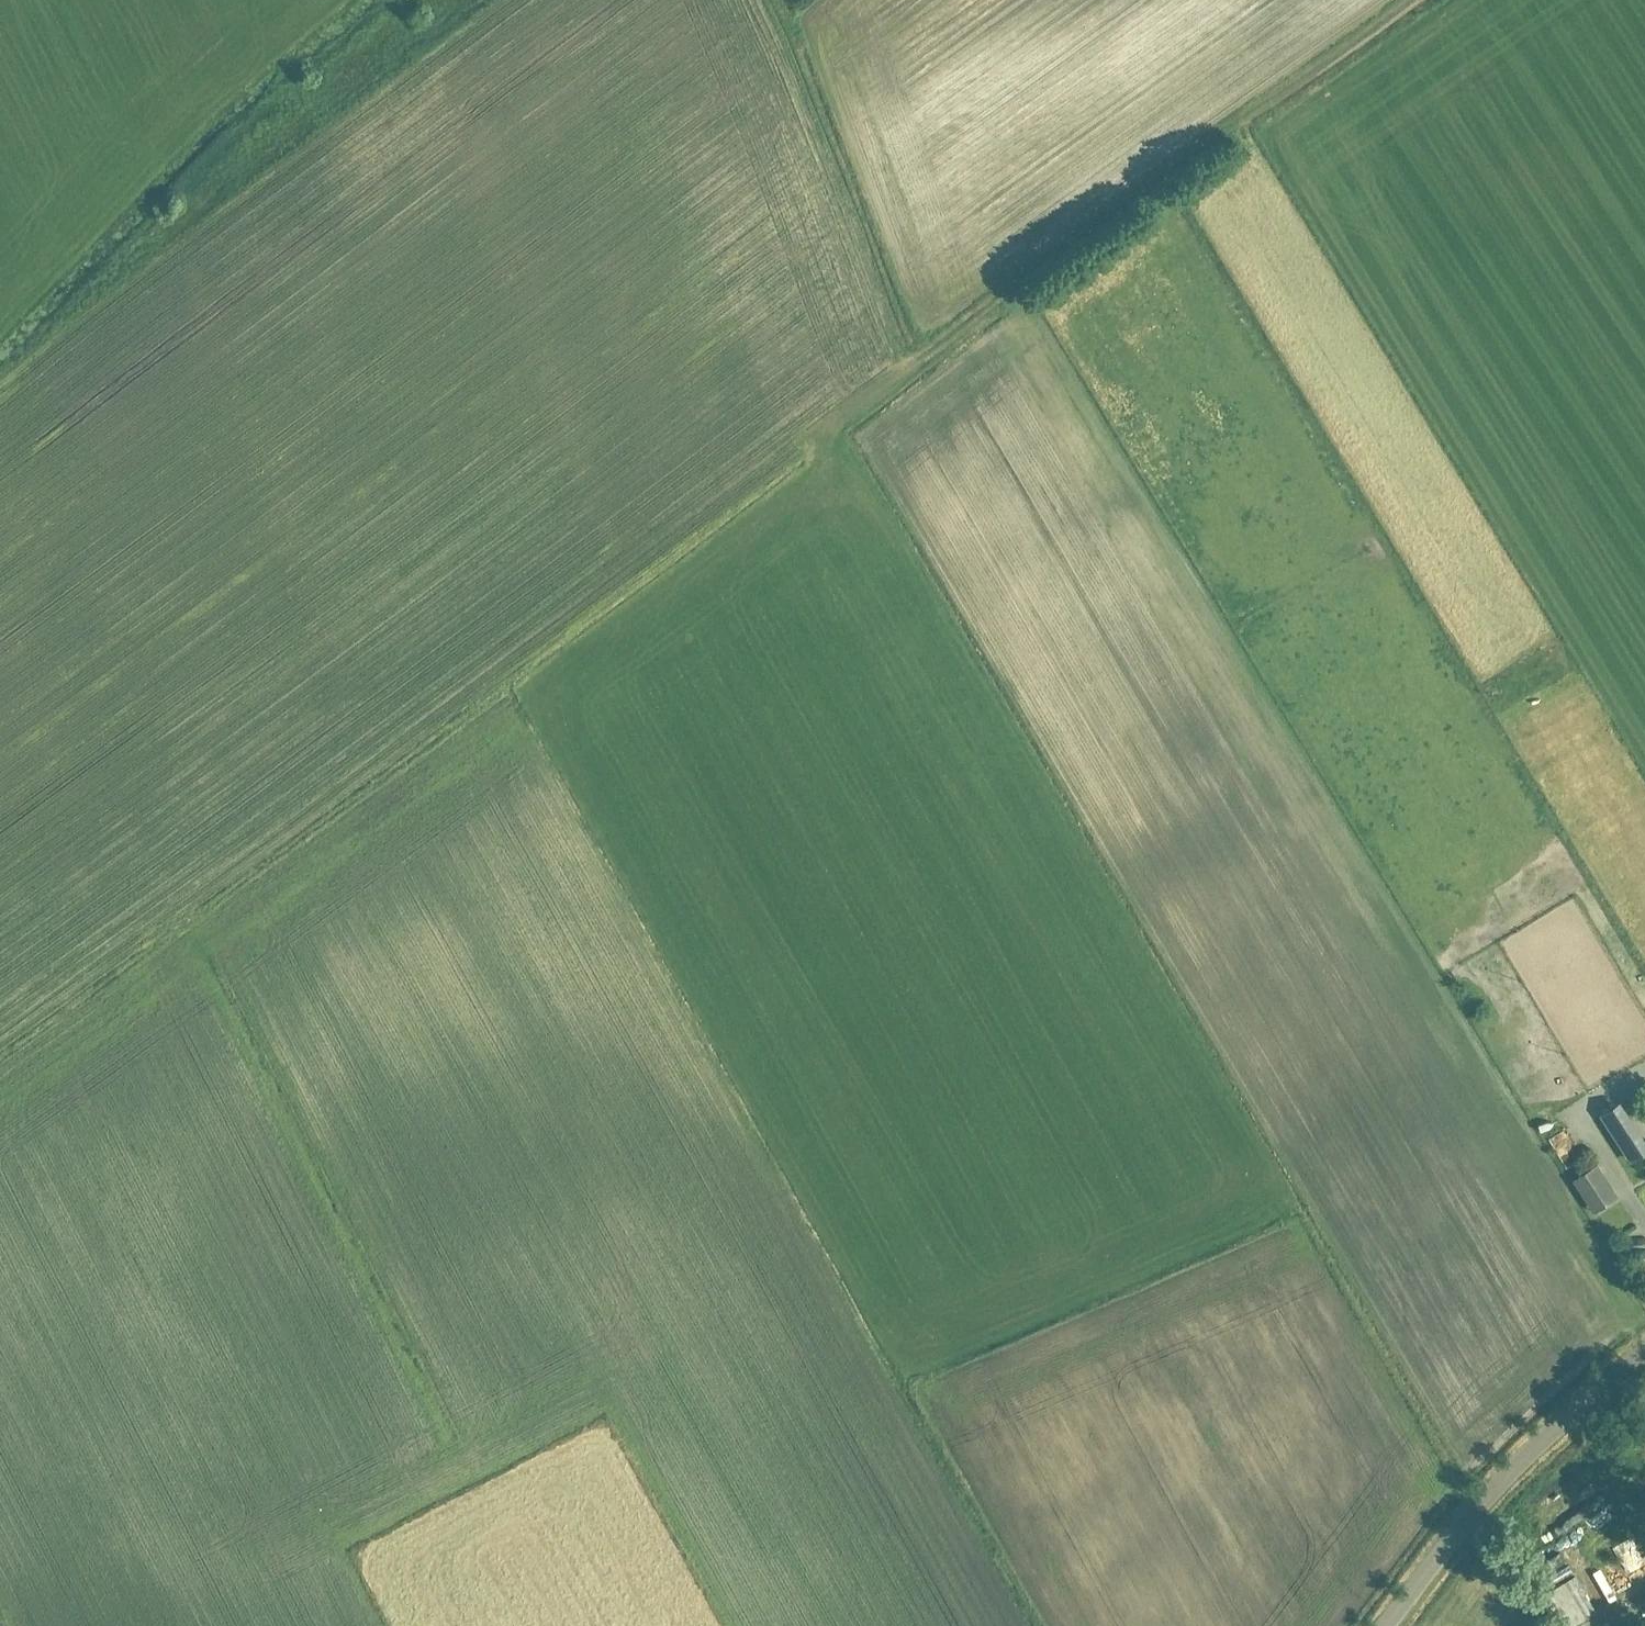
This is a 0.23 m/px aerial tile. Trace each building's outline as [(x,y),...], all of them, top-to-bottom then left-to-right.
[(1600,1114),(1629,1159),(1644,1150),(1616,1104),(1600,1114)] [(1618,1197),(1614,1190),(1597,1164),(1573,1179),(1590,1205),(1595,1212),(1618,1197)] [(1644,1595),(1644,1589),(1630,1551),(1604,1561),(1621,1604),(1644,1595)] [(1560,1579),(1575,1575),(1571,1558),(1555,1561),(1560,1579)] [(1566,1583),(1580,1618),(1594,1612),(1580,1577),(1566,1583)]
